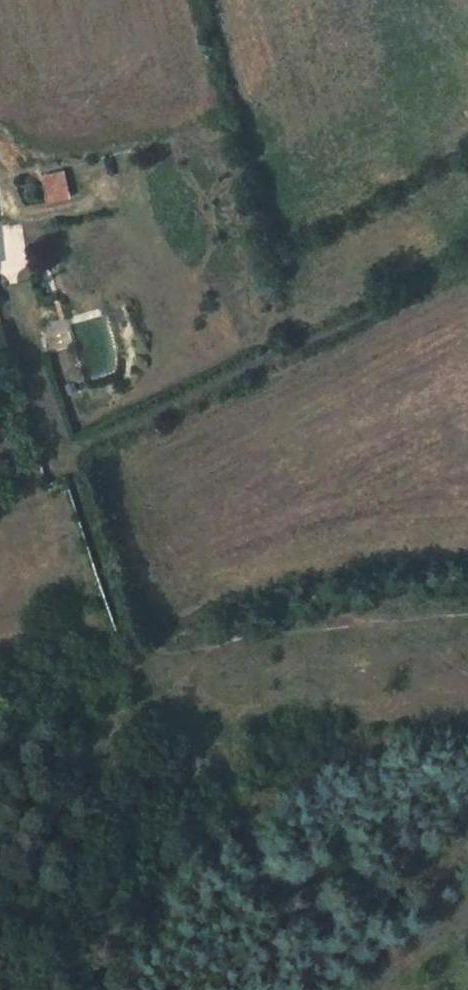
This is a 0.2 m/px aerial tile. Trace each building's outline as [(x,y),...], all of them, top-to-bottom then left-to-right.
[(41,172),(46,203),(69,199),(65,168),(41,172)] [(10,276),(0,232),(0,278),(10,276)]
